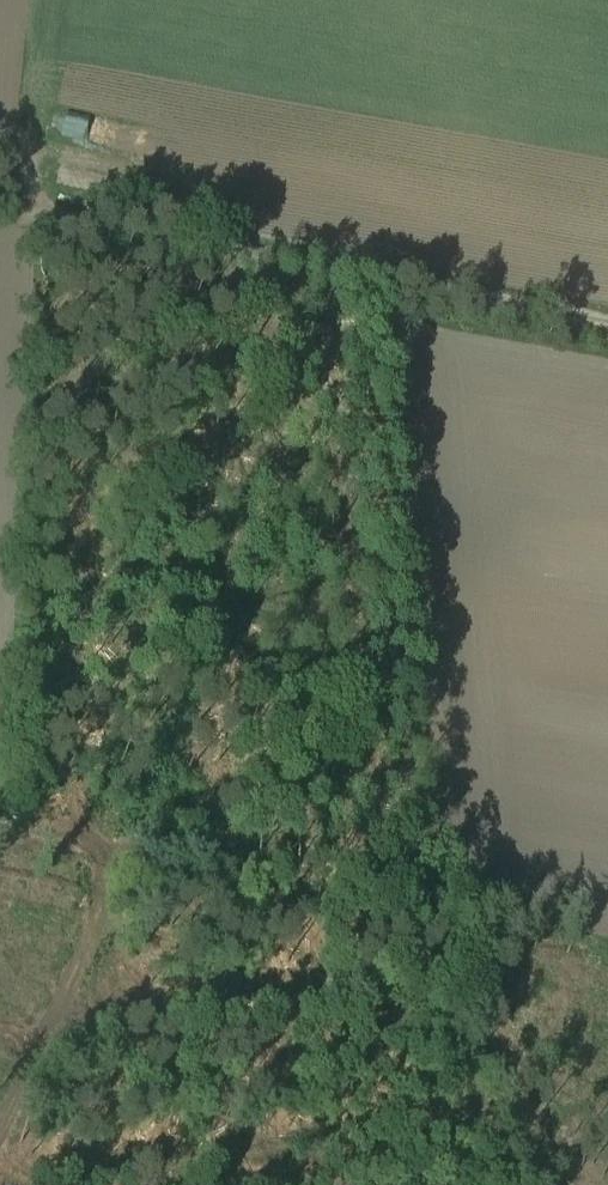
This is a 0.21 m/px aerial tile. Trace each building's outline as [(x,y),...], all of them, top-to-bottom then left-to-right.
[(150,154),(155,128),(65,112),(60,137),(150,154)]
